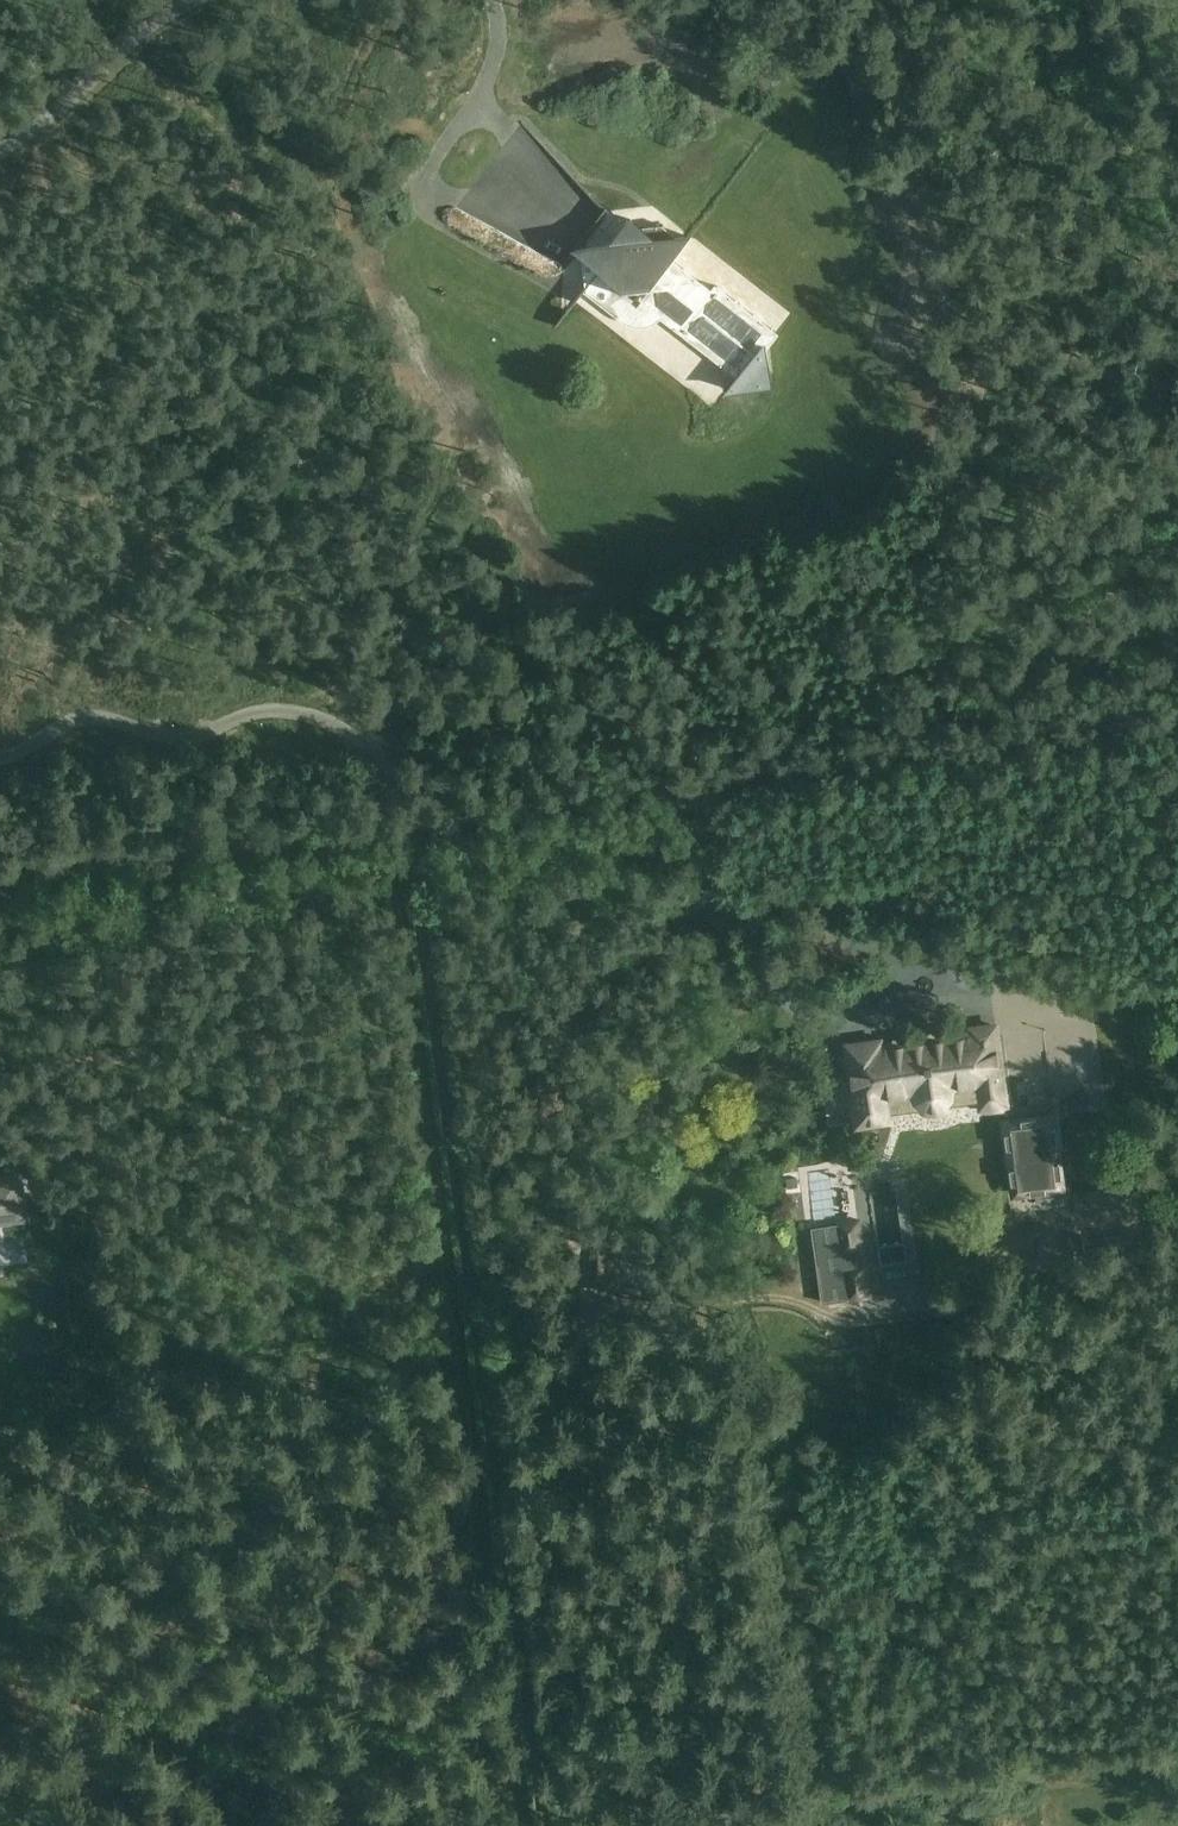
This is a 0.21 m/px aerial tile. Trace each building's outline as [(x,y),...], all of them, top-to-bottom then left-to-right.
[(730,376),(771,322),(637,220),(595,275),(730,376)] [(884,1035),(843,1040),(854,1127),(895,1122),(894,1112),(919,1109),(923,1113),(937,1115),(949,1110),(953,1104),(978,1101),(979,1110),(1011,1106),(1000,1022),(965,1027),(966,1031),(919,1038),(918,1033),(885,1038),(884,1035)] [(1054,1115),(1006,1121),(1016,1194),(1063,1188),(1054,1115)] [(25,1217),(19,1175),(0,1177),(0,1220),(25,1217)] [(839,1224),(813,1228),(823,1302),(870,1295),(865,1265),(863,1266),(863,1263),(861,1249),(863,1249),(859,1219),(839,1222),(839,1224)]
